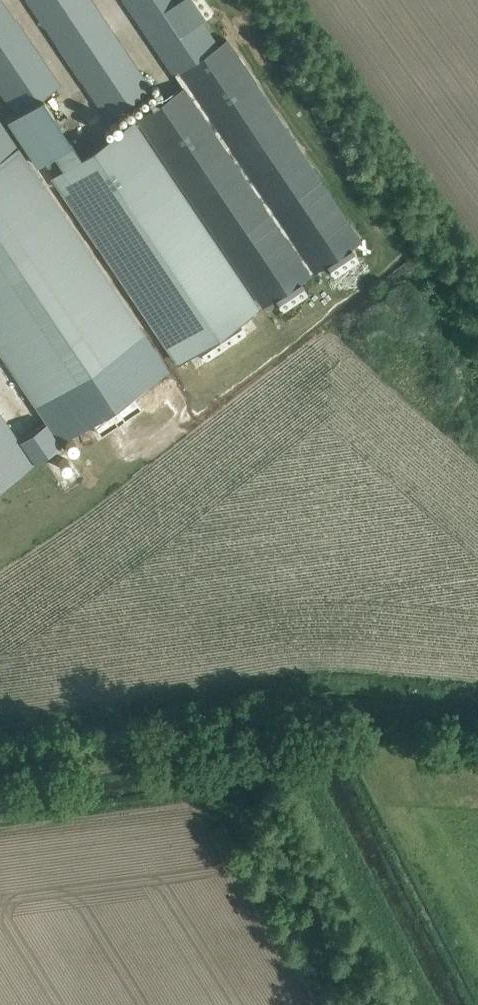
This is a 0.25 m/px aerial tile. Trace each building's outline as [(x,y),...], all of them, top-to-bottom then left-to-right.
[(21,146),(41,164),(53,155),(62,169),(51,176),(177,363),(260,308),(134,119),(80,155),(42,96),(58,86),(0,0),(0,89),(17,114),(2,124),(0,121),(0,160),(21,146)] [(106,117),(151,88),(92,0),(27,0),(106,117)] [(174,74),(175,73),(183,86),(136,117),(143,127),(262,306),(362,239),(228,38),(219,44),(218,43),(189,0),(124,0),(174,74)] [(59,442),(88,422),(98,437),(142,408),(133,393),(169,369),(21,146),(0,160),(0,353),(59,442)] [(0,413),(0,483),(33,462),(0,413)]
